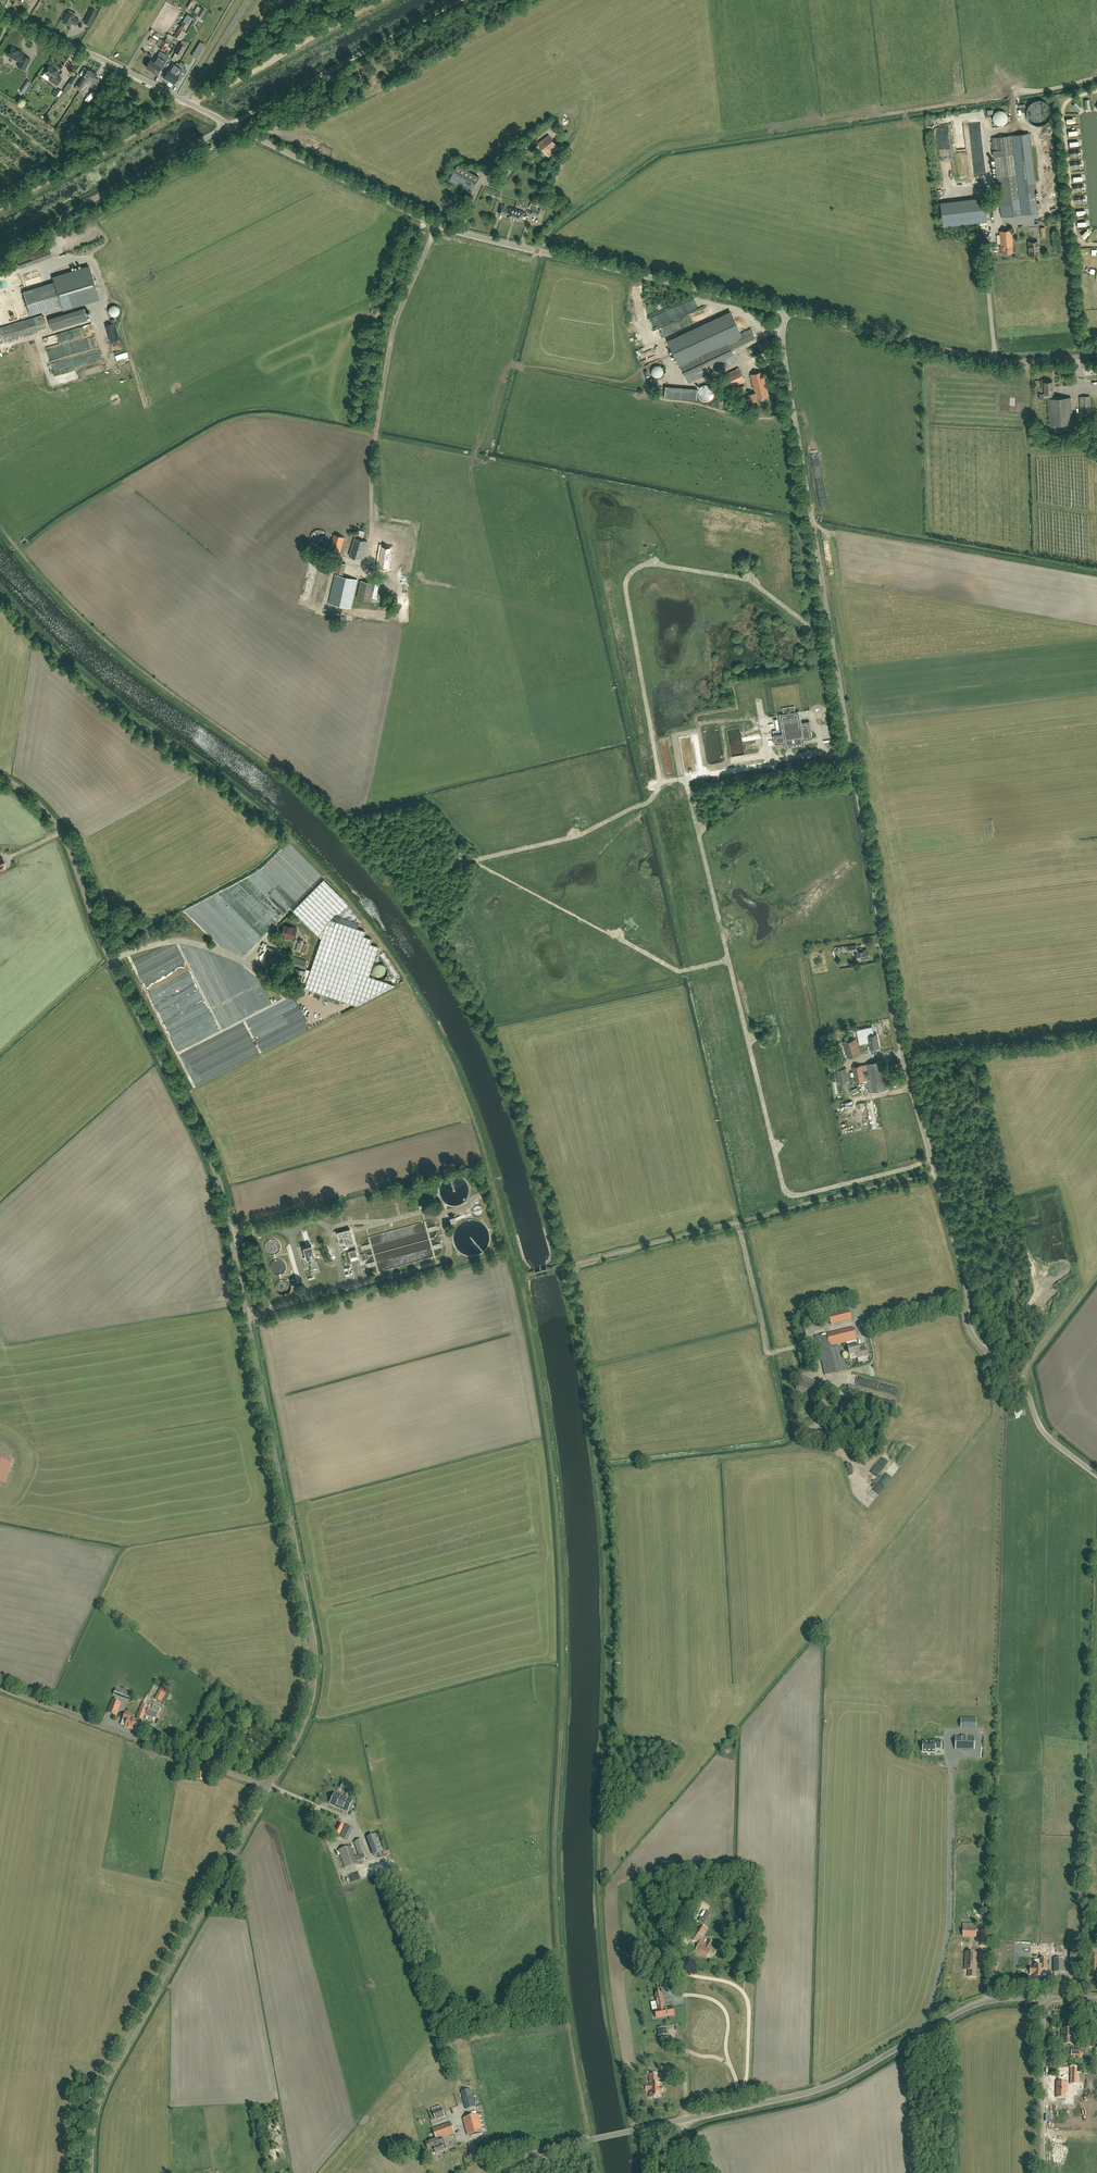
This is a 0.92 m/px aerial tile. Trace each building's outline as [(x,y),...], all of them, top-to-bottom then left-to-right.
[(96,12),(91,9),(84,22),(89,25),(96,12)] [(67,13),(63,21),(70,25),(72,22),(73,23),(73,24),(76,25),(79,20),(74,17),(75,16),(74,16),(76,13),(69,10),(68,13),(67,13)] [(184,31),(188,26),(186,25),(191,16),(187,14),(174,36),(173,38),(172,41),(173,42),(175,41),(177,38),(180,39),(184,31)] [(162,40),(158,47),(165,51),(169,44),(171,40),(167,37),(164,41),(162,40)] [(204,46),(199,43),(194,52),(199,55),(204,46)] [(175,53),(180,55),(185,47),(180,44),(175,53)] [(23,52),(12,47),(10,51),(9,51),(8,51),(7,51),(6,53),(6,54),(7,55),(8,56),(10,56),(10,55),(15,58),(14,59),(20,62),(17,66),(25,70),(30,59),(22,55),(23,52)] [(150,60),(146,67),(153,71),(157,64),(158,65),(162,59),(165,53),(161,51),(157,56),(154,62),(150,60)] [(153,71),(152,73),(157,76),(160,70),(161,71),(166,62),(170,56),(165,53),(162,59),(158,65),(157,64),(153,71)] [(179,64),(169,81),(173,84),(177,78),(180,80),(183,75),(180,73),(183,67),(185,64),(180,61),(179,64)] [(164,78),(164,79),(164,80),(166,81),(167,81),(167,80),(169,81),(179,64),(177,63),(175,66),(173,64),(170,69),(164,78)] [(45,73),(42,76),(49,81),(49,80),(57,85),(62,79),(57,75),(59,72),(53,69),(53,68),(51,67),(50,67),(49,66),(45,73)] [(79,82),(77,85),(82,88),(84,86),(92,71),(88,69),(88,70),(84,68),(80,75),(82,76),(79,82)] [(82,88),(86,90),(89,86),(94,89),(99,80),(94,77),(97,74),(92,71),(84,86),(82,88)] [(361,73),(363,77),(364,81),(367,80),(367,81),(371,80),(370,78),(372,78),(369,71),(361,73)] [(74,84),(80,74),(76,72),(70,81),(74,84)] [(26,78),(18,89),(25,94),(32,82),(26,78)] [(88,96),(86,98),(90,100),(96,92),(93,90),(88,96)] [(1051,117),(1051,113),(1051,109),(1049,105),(1046,103),(1043,101),(1039,100),(1035,101),(1031,103),(1029,105),(1027,109),(1026,113),(1027,117),(1028,120),(1031,123),(1035,125),(1039,125),(1042,125),(1046,123),(1049,120),(1051,117)] [(1075,101),(1071,104),(1075,112),(1080,110),(1075,101)] [(1005,123),(1007,120),(1007,117),(1007,115),(1005,112),(1003,111),(1000,110),(997,111),(995,112),(993,115),(993,118),(993,120),(995,123),(997,124),(1000,125),(1003,124),(1005,123)] [(570,131),(562,136),(565,141),(573,137),(570,131)] [(992,138),(994,157),(1000,205),(1002,217),(1038,213),(1035,191),(1036,191),(1029,133),(1013,135),(992,138)] [(550,156),(561,148),(551,134),(540,141),(550,156)] [(457,165),(448,182),(469,194),(479,177),(457,165)] [(489,165),(482,170),(486,176),(493,171),(489,165)] [(936,202),(939,227),(987,222),(986,208),(989,207),(988,203),(984,204),(983,197),(936,202)] [(530,208),(531,209),(530,214),(539,217),(541,211),(536,210),(537,206),(531,204),(530,208)] [(509,209),(505,208),(505,206),(501,205),(499,213),(503,214),(508,215),(507,217),(521,222),(524,212),(510,208),(509,209)] [(1011,230),(999,231),(1001,254),(1013,253),(1013,246),(1011,230)] [(1079,235),(1083,239),(1088,233),(1084,230),(1079,235)] [(1029,243),(1030,255),(1039,254),(1038,243),(1029,243)] [(5,267),(0,269),(0,274),(7,272),(18,269),(17,264),(5,267)] [(53,278),(55,283),(61,304),(63,309),(99,298),(89,267),(53,278)] [(61,304),(55,283),(25,292),(23,292),(25,297),(25,298),(30,314),(61,304)] [(113,304),(109,313),(118,317),(122,307),(113,304)] [(703,310),(708,315),(712,310),(706,306),(703,310)] [(87,308),(51,317),(54,329),(90,319),(87,308)] [(741,333),(731,312),(667,341),(679,366),(680,366),(687,382),(709,372),(735,360),(731,350),(729,346),(754,334),(751,329),(741,333)] [(42,314),(0,328),(0,343),(29,334),(29,335),(47,329),(42,314)] [(113,342),(121,339),(116,322),(107,324),(113,342)] [(70,330),(45,336),(48,346),(71,340),(70,336),(71,335),(70,330)] [(660,378),(666,371),(658,364),(652,372),(660,378)] [(723,391),(745,381),(739,368),(726,373),(728,376),(718,380),(723,391)] [(768,395),(762,371),(751,374),(755,393),(747,395),(750,405),(758,403),(757,398),(768,395)] [(1045,399),(1048,399),(1049,425),(1073,424),(1071,397),(1053,398),(1052,393),(1053,393),(1052,381),(1049,381),(1048,379),(1042,380),(1042,389),(1044,389),(1045,393),(1044,393),(1045,399)] [(1080,397),(1081,413),(1091,412),(1090,396),(1080,397)] [(1053,443),(1069,442),(1068,434),(1053,434),(1053,435),(1043,435),(1043,442),(1044,442),(1044,441),(1053,441),(1053,443)] [(334,534),(329,550),(340,553),(344,537),(334,534)] [(349,556),(362,559),(367,541),(355,537),(349,556)] [(380,554),(378,560),(377,564),(382,565),(387,567),(388,563),(392,548),(383,546),(381,551),(380,554)] [(339,562),(336,573),(343,575),(346,564),(339,562)] [(335,575),(329,603),(351,608),(357,580),(335,575)] [(375,583),(360,580),(356,598),(372,601),(375,583)] [(784,743),(785,748),(804,745),(804,740),(812,739),(809,721),(801,723),(799,711),(795,712),(794,706),(782,708),(783,714),(780,714),(783,734),(773,735),(775,745),(784,743)] [(249,891),(251,889),(251,897),(260,906),(260,910),(263,911),(265,910),(267,913),(267,906),(269,909),(269,905),(267,904),(267,897),(269,896),(269,891),(270,890),(269,888),(265,888),(267,886),(263,886),(265,885),(261,878),(256,877),(256,873),(241,882),(242,884),(244,882),(245,885),(243,884),(244,886),(249,887),(248,890),(249,891)] [(294,909),(293,911),(321,939),(323,933),(326,924),(330,919),(357,928),(359,921),(345,904),(322,881),(294,909)] [(306,983),(304,988),(356,1005),(394,985),(368,976),(376,951),(378,947),(369,944),(371,939),(363,936),(365,931),(357,928),(330,919),(326,924),(323,933),(321,939),(306,983)] [(287,937),(293,938),(296,928),(291,926),(291,927),(283,925),(281,934),(287,936),(287,937)] [(260,964),(264,966),(269,968),(274,958),(271,957),(275,950),(268,947),(260,964)] [(869,958),(868,952),(868,950),(862,951),(856,952),(857,961),(869,958)] [(294,957),(291,965),(303,969),(306,961),(294,957)] [(372,974),(380,978),(385,969),(377,965),(372,974)] [(301,981),(305,970),(295,967),(292,978),(301,981)] [(275,1043),(307,1026),(291,994),(285,997),(286,1000),(276,1005),(278,1009),(268,1014),(274,1027),(271,1029),(275,1037),(273,1038),(275,1043)] [(864,1043),(869,1042),(870,1049),(879,1048),(877,1035),(868,1036),(868,1037),(863,1038),(864,1043)] [(860,1054),(856,1038),(843,1042),(847,1058),(860,1054)] [(180,1054),(193,1084),(228,1068),(228,1064),(230,1066),(234,1064),(234,1061),(236,1061),(234,1059),(230,1056),(227,1057),(229,1055),(228,1052),(230,1052),(234,1050),(233,1047),(230,1047),(226,1049),(223,1049),(221,1050),(219,1049),(220,1048),(217,1045),(216,1043),(212,1044),(210,1043),(215,1041),(210,1041),(211,1039),(180,1054)] [(833,1053),(827,1054),(830,1071),(835,1070),(833,1053)] [(870,1093),(888,1090),(882,1061),(852,1067),(856,1083),(868,1080),(870,1093)] [(846,1068),(836,1070),(838,1083),(849,1081),(846,1068)] [(473,1211),(474,1212),(474,1213),(475,1214),(476,1214),(477,1215),(478,1215),(479,1214),(481,1214),(481,1213),(482,1212),(482,1210),(482,1209),(482,1208),(481,1207),(480,1206),(479,1206),(478,1206),(477,1206),(475,1207),(474,1208),(474,1209),(473,1210),(473,1211)] [(337,1232),(339,1238),(343,1237),(346,1246),(354,1243),(350,1229),(337,1232)] [(306,1259),(311,1258),(312,1261),(310,1264),(312,1269),(310,1269),(312,1276),(313,1275),(313,1278),(315,1277),(314,1273),(320,1272),(317,1261),(314,1260),(313,1257),(314,1257),(311,1245),(303,1247),(306,1259)] [(356,1249),(348,1251),(350,1258),(357,1255),(356,1249)] [(354,1276),(351,1264),(343,1266),(346,1278),(354,1276)] [(849,1310),(829,1315),(831,1325),(851,1320),(849,1310)] [(853,1328),(827,1334),(816,1337),(819,1351),(825,1375),(846,1370),(840,1344),(846,1343),(848,1347),(847,1347),(849,1356),(856,1354),(857,1358),(868,1355),(866,1348),(859,1350),(858,1345),(857,1345),(856,1340),(853,1328)] [(791,1359),(792,1368),(801,1368),(800,1359),(791,1359)] [(861,1385),(863,1379),(853,1377),(851,1383),(861,1385)] [(844,1405),(845,1399),(838,1396),(836,1403),(844,1405)] [(806,1441),(815,1441),(830,1442),(830,1433),(815,1432),(806,1432),(806,1441)] [(11,1463),(0,1459),(0,1483),(5,1484),(11,1463)] [(878,1464),(871,1474),(876,1477),(883,1467),(878,1464)] [(162,1702),(169,1688),(162,1684),(155,1698),(154,1699),(162,1702)] [(113,1695),(130,1701),(132,1694),(116,1688),(113,1695)] [(112,1700),(107,1713),(116,1716),(121,1703),(112,1700)] [(136,1720),(132,1730),(137,1733),(142,1722),(141,1722),(147,1706),(142,1704),(136,1720)] [(148,1708),(146,1714),(156,1718),(160,1707),(153,1705),(151,1709),(148,1708)] [(132,1730),(136,1720),(131,1718),(132,1715),(125,1713),(122,1720),(127,1722),(125,1727),(131,1729),(130,1730),(132,1730)] [(956,1745),(956,1750),(961,1750),(974,1750),(974,1737),(956,1737),(956,1745)] [(923,1745),(923,1752),(928,1752),(935,1752),(935,1748),(935,1747),(936,1747),(936,1748),(941,1748),(941,1741),(934,1741),(934,1743),(928,1743),(923,1743),(923,1745)] [(221,1749),(211,1745),(207,1755),(217,1759),(221,1749)] [(329,1803),(347,1811),(351,1800),(334,1792),(329,1803)] [(338,1823),(334,1832),(339,1835),(343,1825),(338,1823)] [(345,1825),(339,1837),(347,1841),(353,1828),(345,1825)] [(368,1837),(375,1856),(385,1852),(378,1833),(368,1837)] [(354,1842),(360,1859),(367,1856),(361,1839),(354,1842)] [(338,1850),(345,1868),(356,1864),(350,1846),(338,1850)] [(1085,1876),(1093,1876),(1093,1867),(1085,1867),(1085,1876)] [(357,1872),(348,1875),(351,1882),(359,1879),(357,1872)] [(703,1918),(701,1922),(704,1924),(711,1913),(708,1911),(703,1918)] [(691,1939),(696,1943),(701,1935),(703,1936),(707,1929),(700,1924),(699,1925),(701,1926),(698,1932),(696,1931),(691,1939)] [(976,1928),(963,1928),(963,1937),(976,1937),(976,1928)] [(990,1931),(981,1931),(980,1946),(990,1946),(990,1931)] [(718,1950),(712,1946),(714,1942),(709,1939),(706,1944),(701,1941),(696,1950),(707,1957),(710,1952),(715,1955),(718,1950)] [(965,1954),(965,1958),(965,1970),(969,1970),(968,1977),(976,1977),(976,1954),(972,1954),(966,1954),(965,1954)] [(1089,1956),(1089,1964),(1089,1972),(1096,1972),(1096,1956),(1089,1956)] [(1040,1959),(1039,1966),(1034,1966),(1034,1977),(1042,1977),(1042,1970),(1047,1970),(1047,1959),(1040,1959)] [(1063,1973),(1063,1959),(1054,1960),(1055,1973),(1063,1973)] [(658,2010),(655,2011),(657,2018),(674,2015),(673,2008),(664,2009),(662,1994),(655,1995),(658,2010)] [(659,2036),(667,2035),(666,2028),(658,2029),(659,2036)] [(1073,2030),(1062,2030),(1062,2044),(1073,2044),(1073,2030)] [(1071,2056),(1074,2056),(1074,2058),(1082,2058),(1082,2050),(1080,2050),(1080,2049),(1071,2048),(1071,2056)] [(670,2075),(676,2075),(676,2066),(664,2066),(664,2074),(666,2074),(666,2073),(670,2073),(670,2075)] [(660,2092),(661,2092),(663,2092),(663,2087),(661,2087),(660,2087),(660,2083),(657,2083),(657,2082),(657,2075),(650,2075),(650,2076),(650,2078),(650,2082),(651,2085),(646,2085),(646,2090),(651,2090),(651,2094),(650,2094),(650,2097),(651,2097),(651,2098),(657,2098),(657,2096),(660,2096),(660,2092)] [(1056,2093),(1056,2098),(1065,2098),(1065,2093),(1065,2092),(1065,2089),(1066,2089),(1066,2083),(1060,2083),(1058,2083),(1056,2083),(1056,2089),(1057,2089),(1057,2093),(1056,2093)] [(461,2092),(466,2110),(476,2107),(471,2089),(461,2092)] [(441,2106),(432,2109),(436,2119),(444,2116),(441,2106)] [(483,2132),(478,2115),(463,2119),(468,2136),(483,2132)] [(451,2123),(433,2129),(436,2139),(425,2142),(428,2150),(434,2148),(436,2154),(445,2151),(442,2143),(441,2139),(455,2134),(451,2123)] [(694,2172),(691,2165),(687,2166),(688,2168),(682,2170),(683,2172),(691,2172),(694,2172)]
